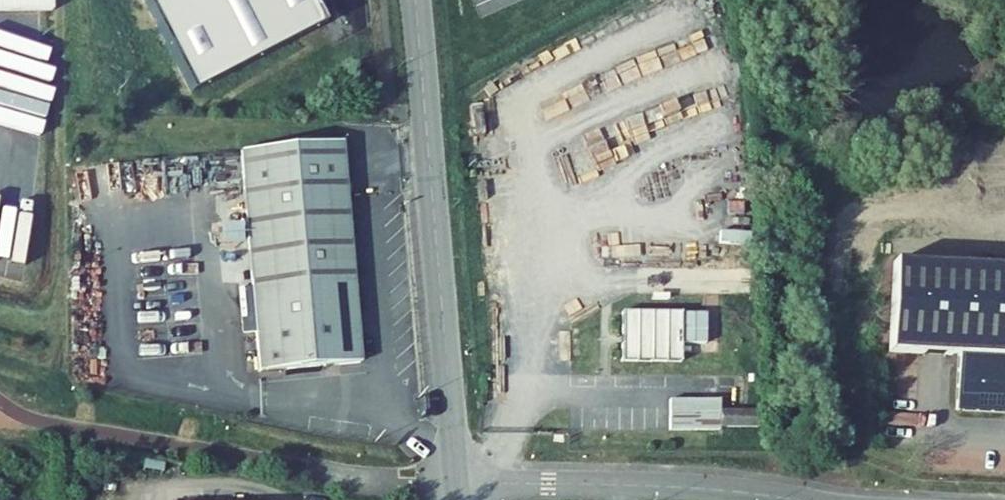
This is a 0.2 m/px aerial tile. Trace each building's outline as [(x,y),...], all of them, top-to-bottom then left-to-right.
[(314,0),(146,0),(193,88),(323,19),(314,0)] [(362,363),(343,143),(240,152),(259,372),(362,363)] [(896,261),(891,352),(961,355),(958,409),(1004,412),(1004,267),(896,261)] [(719,294),(704,294),(704,353),(719,353),(719,294)] [(681,363),(682,313),(622,313),(621,363),(681,363)] [(722,428),(758,428),(758,413),(722,412),(722,428)]
